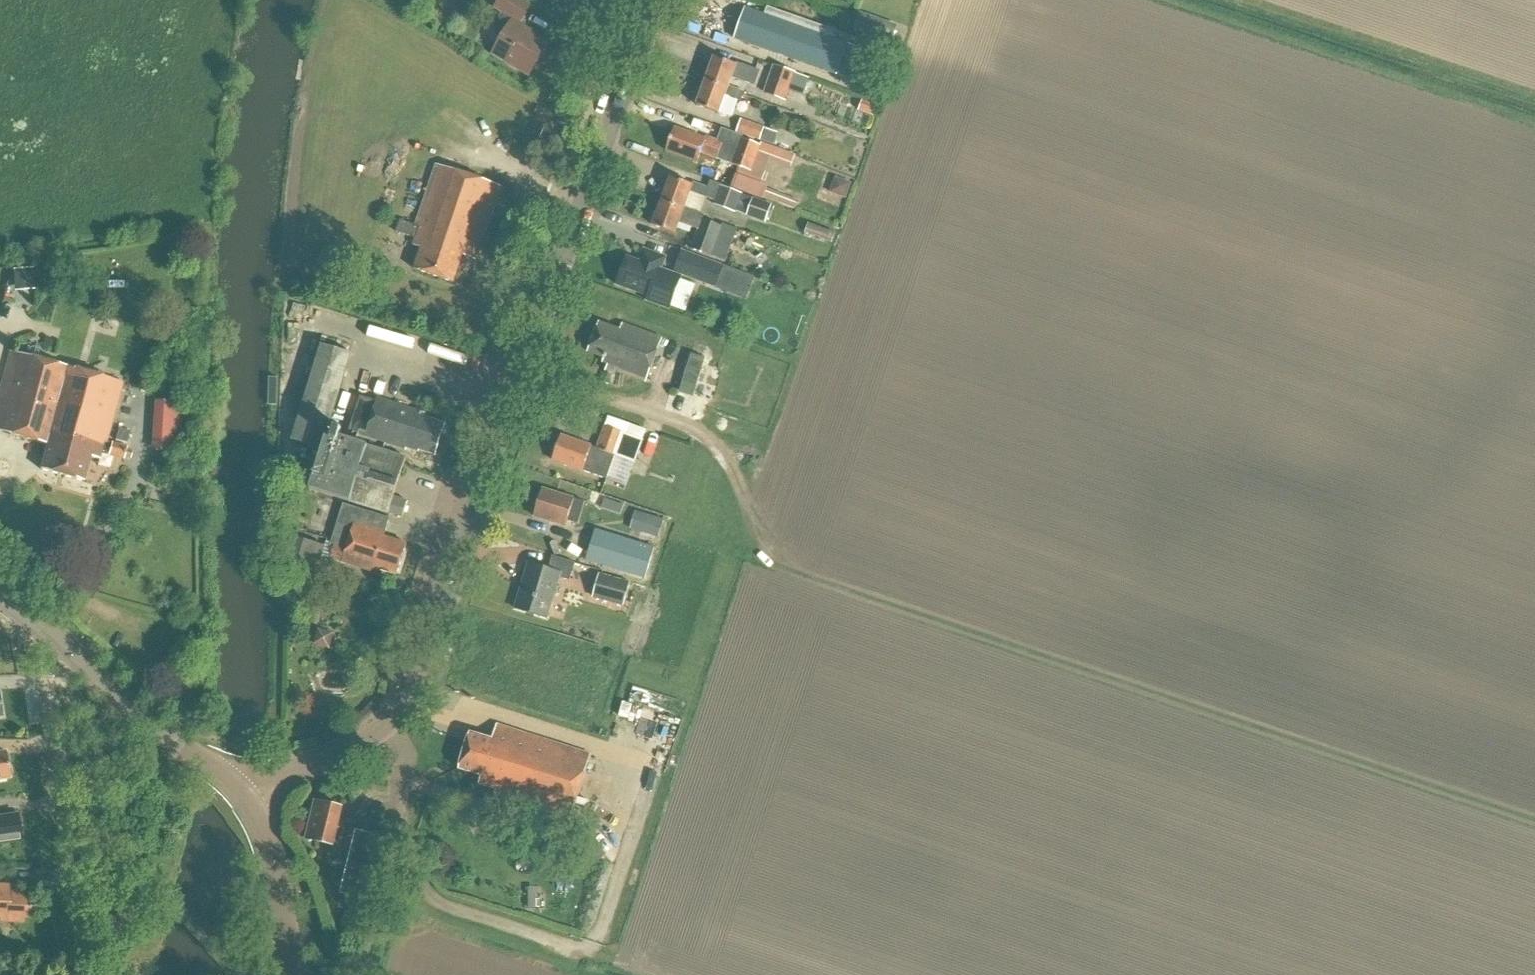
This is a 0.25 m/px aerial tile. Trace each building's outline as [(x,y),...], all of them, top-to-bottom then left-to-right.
[(504,12),(501,17),(504,25),(509,28),(495,52),(533,75),(552,44),(521,25),(532,6),(522,0),(502,0),(497,8),(504,12)] [(834,76),(834,74),(854,81),(859,65),(869,68),(876,48),(769,11),(767,17),(746,10),(735,42),(834,76)] [(897,26),(859,12),(853,30),(891,43),(897,26)] [(714,58),(706,81),(728,90),(729,87),(734,72),(750,78),(754,68),(737,62),(736,66),(714,58)] [(773,65),(763,94),(786,102),(796,74),(773,65)] [(706,81),(697,107),(719,115),(726,96),(741,102),(745,93),(729,87),(728,90),(706,81)] [(764,128),(741,120),(736,132),(760,141),(764,128)] [(761,142),(761,144),(741,137),(737,149),(707,138),(706,140),(676,129),(667,153),(698,164),(701,155),(718,161),(718,159),(733,164),(733,165),(752,172),(758,156),(791,168),(796,155),(761,142)] [(410,246),(420,249),(413,271),(454,284),(463,257),(476,261),(500,187),(436,166),(416,226),(400,221),(396,233),(413,239),(410,246)] [(825,175),(820,199),(843,204),(849,180),(825,175)] [(673,180),(663,203),(685,211),(685,209),(692,193),(706,199),(709,191),(693,185),(692,187),(673,180)] [(780,195),(747,182),(744,191),(777,204),(780,195)] [(743,191),(725,184),(717,205),(735,212),(743,191)] [(764,225),(771,207),(752,200),(745,218),(764,225)] [(681,227),(698,233),(691,249),(711,257),(721,231),(708,226),(709,223),(699,220),(701,215),(685,209),(685,211),(663,203),(654,228),(677,237),(681,227)] [(832,230),(810,222),(806,232),(828,240),(832,230)] [(666,259),(645,252),(640,264),(627,259),(617,286),(648,298),(646,302),(669,311),(681,279),(661,271),(666,259)] [(700,264),(694,281),(715,289),(721,272),(700,264)] [(13,270),(15,292),(35,290),(33,269),(13,270)] [(609,368),(602,385),(609,388),(616,370),(647,382),(662,341),(621,325),(619,332),(601,325),(590,354),(605,360),(603,366),(609,368)] [(327,433),(333,413),(351,354),(320,345),(291,440),(322,450),(310,489),(403,517),(408,501),(394,496),(406,457),(327,433)] [(123,386),(13,355),(0,402),(0,433),(48,446),(41,470),(85,482),(91,458),(99,460),(101,453),(125,460),(125,457),(132,459),(133,453),(127,451),(129,444),(108,438),(123,386)] [(378,398),(377,401),(360,396),(349,432),(359,435),(360,432),(365,434),(364,437),(403,448),(404,445),(417,450),(418,448),(434,454),(443,424),(419,416),(420,411),(378,398)] [(181,402),(159,401),(157,449),(178,450),(181,402)] [(562,438),(553,463),(583,473),(584,473),(608,481),(616,457),(631,462),(638,440),(606,429),(599,450),(562,438)] [(545,490),(540,506),(536,518),(567,528),(569,522),(580,526),(587,504),(545,490)] [(604,499),(602,507),(620,513),(623,505),(604,499)] [(334,544),(330,558),(375,572),(376,569),(398,575),(407,543),(384,536),(390,517),(342,503),(330,543),(334,544)] [(658,537),(663,518),(633,511),(628,531),(658,537)] [(585,565),(647,576),(653,543),(591,532),(585,565)] [(316,572),(324,545),(294,537),(286,563),(316,572)] [(530,564),(515,609),(547,619),(560,581),(569,584),(575,565),(553,558),(549,571),(530,564)] [(631,580),(601,571),(595,594),(624,602),(631,580)] [(333,629),(318,630),(319,647),(334,646),(333,629)] [(492,794),(508,799),(508,801),(569,821),(590,757),(495,726),(491,739),(470,733),(458,768),(480,776),(478,783),(494,789),(492,794)] [(9,781),(9,777),(11,777),(9,770),(8,770),(5,755),(0,756),(0,783),(9,781)] [(316,802),(307,839),(335,846),(344,809),(316,802)] [(507,803),(501,821),(528,830),(534,812),(507,803)] [(21,841),(17,815),(0,817),(0,844),(21,841)] [(32,898),(25,898),(26,895),(9,894),(10,885),(0,884),(0,921),(24,923),(24,917),(31,917),(32,898)]
